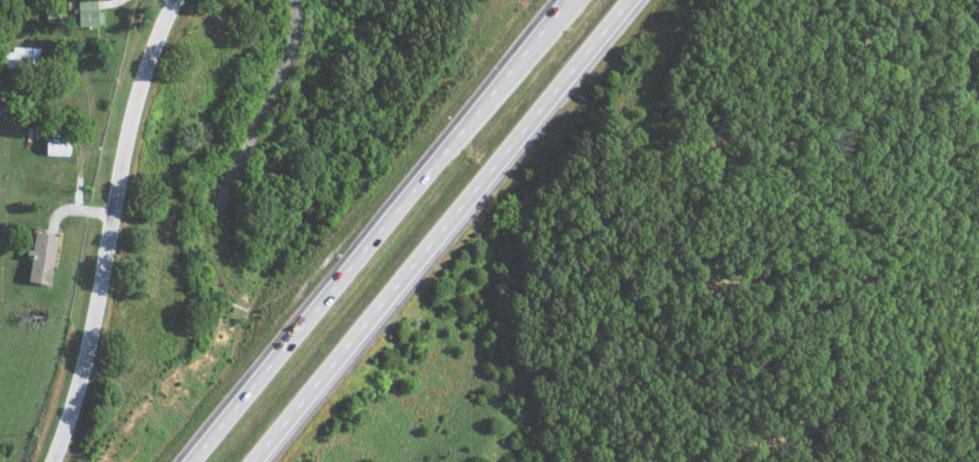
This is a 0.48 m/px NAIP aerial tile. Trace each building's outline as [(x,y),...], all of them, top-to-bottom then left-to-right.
[(94,11),(94,0),(76,0),(73,0),(75,27),(101,26),(100,11),(94,11)] [(9,47),(8,52),(0,52),(0,69),(36,70),(37,47),(9,47)] [(47,284),(54,236),(29,232),(26,259),(27,259),(24,281),(47,284)]
